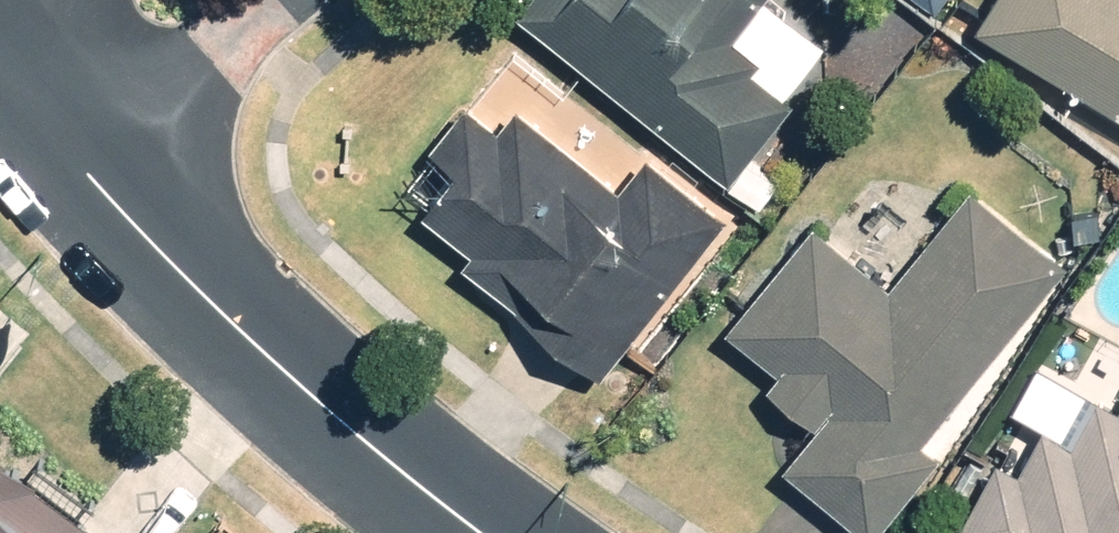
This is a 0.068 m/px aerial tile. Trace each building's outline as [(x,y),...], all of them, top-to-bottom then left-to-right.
[(740,173),(796,100),(788,94),(829,40),(777,0),(539,0),(530,12),(740,173)] [(942,10),(950,0),(930,0),(942,10)] [(992,14),(1118,95),(1118,0),(1001,0),(992,14)] [(614,368),(730,213),(645,150),(628,173),(526,96),(508,120),(470,92),(434,141),(445,149),(412,193),(483,245),(471,261),(614,368)] [(1069,260),(971,185),(901,275),(822,215),(735,327),(785,366),(777,377),(824,414),(788,460),(882,532),(883,532),(949,448),(933,436),(1069,260)] [(1097,389),(1072,439),(1047,426),(1032,456),(1010,445),(969,526),(982,532),(1118,532),(1118,400),(1097,389)] [(0,448),(0,532),(124,532),(0,448)]
